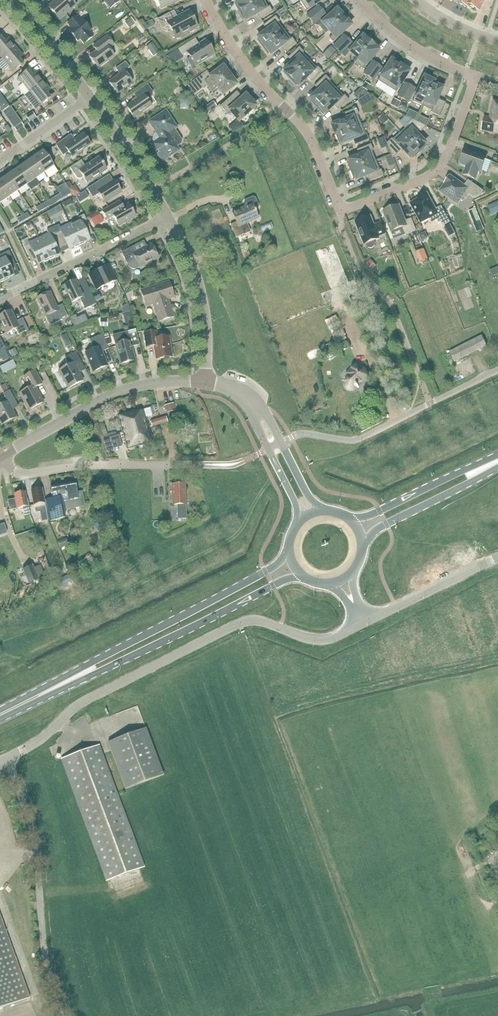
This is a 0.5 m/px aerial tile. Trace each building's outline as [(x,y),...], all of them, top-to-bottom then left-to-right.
[(49,7),(60,20),(76,5),(72,0),(57,0),(49,7)] [(120,1),(120,0),(104,0),(111,8),(120,1)] [(161,9),(182,0),(157,0),(161,9)] [(260,0),(238,0),(236,1),(237,3),(235,4),(239,12),(260,0)] [(239,12),(244,19),(245,18),(246,20),(257,14),(260,20),(273,12),(269,6),(268,7),(264,0),(260,0),(239,12)] [(307,11),(323,0),(304,0),(301,2),(307,11)] [(485,0),(470,0),(467,8),(470,9),(471,7),(479,11),(485,0)] [(310,20),(322,11),(319,6),(307,16),(310,20)] [(339,10),(338,11),(337,9),(320,24),(318,26),(325,34),(328,32),(345,16),(339,10)] [(182,36),(189,32),(190,33),(196,30),(195,29),(198,27),(189,11),(173,20),(170,14),(158,21),(162,29),(169,26),(172,33),(171,36),(173,38),(178,40),(181,39),(182,36)] [(322,11),(310,20),(314,25),(326,16),(322,11)] [(263,47),(280,34),(274,26),(280,22),(276,16),(263,26),(267,30),(258,37),(259,39),(257,40),(263,47)] [(329,38),(333,42),(351,26),(350,24),(351,23),(345,16),(328,32),(332,36),(329,38)] [(84,44),(94,37),(90,32),(91,31),(83,20),(81,21),(77,17),(68,24),(72,29),(69,31),(78,42),(81,40),(84,44)] [(130,28),(135,24),(131,19),(126,23),(130,28)] [(290,39),(284,31),(280,34),(263,47),(268,54),(269,53),(271,55),(280,48),(283,52),(296,43),(292,38),(290,39)] [(136,34),(130,39),(134,45),(140,40),(136,34)] [(99,68),(115,56),(110,49),(114,46),(107,36),(98,43),(101,48),(90,57),(99,68)] [(337,51),(348,40),(344,36),(333,46),(337,51)] [(356,61),(372,42),(365,36),(364,38),(362,36),(348,54),(356,61)] [(9,39),(5,42),(1,37),(0,38),(0,56),(3,59),(16,47),(9,39)] [(348,40),(337,51),(342,55),(352,44),(348,40)] [(190,43),(178,50),(182,56),(187,53),(196,67),(215,55),(210,48),(212,47),(208,41),(207,42),(205,41),(193,48),(190,43)] [(156,47),(152,42),(146,46),(150,51),(156,47)] [(354,62),(363,70),(379,51),(377,49),(378,48),(372,42),(356,61),(354,62)] [(20,59),(23,56),(16,47),(3,59),(10,67),(9,68),(13,73),(24,64),(20,59)] [(290,79),(309,61),(302,54),(304,52),(299,47),(288,58),(292,62),(284,70),(285,72),(284,73),(290,79)] [(324,54),(328,59),(336,51),(332,47),(324,54)] [(387,87),(401,64),(394,59),(393,61),(391,60),(377,81),(387,87)] [(309,61),(290,79),(296,86),(297,84),(299,86),(307,78),(311,82),(322,72),(318,67),(316,68),(309,61)] [(368,77),(378,65),(373,61),(364,74),(368,77)] [(133,83),(130,79),(125,72),(130,68),(126,62),(116,69),(120,75),(109,83),(118,94),(133,83)] [(387,87),(396,93),(409,72),(408,70),(409,69),(401,64),(387,87)] [(378,65),(368,77),(373,81),(382,69),(378,65)] [(236,85),(231,78),(232,78),(228,74),(223,67),(211,77),(207,72),(188,86),(195,94),(207,85),(212,92),(218,88),(223,95),(236,85)] [(40,84),(44,81),(37,72),(33,75),(29,70),(18,79),(22,84),(18,88),(25,96),(40,84)] [(316,108),(336,89),(329,82),(330,80),(326,76),(315,86),(319,90),(310,98),(312,100),(310,101),(316,108)] [(434,82),(424,77),(412,102),(422,106),(433,82),(434,82)] [(51,90),(44,81),(40,84),(25,96),(36,110),(51,98),(47,93),(51,90)] [(441,86),(434,82),(433,82),(422,106),(431,111),(430,113),(439,117),(446,103),(437,99),(443,88),(441,87),(441,86)] [(403,99),(410,86),(405,83),(397,96),(403,99)] [(152,106),(148,100),(152,97),(153,92),(147,84),(144,87),(134,94),(137,99),(127,107),(134,118),(152,106)] [(410,86),(403,99),(408,102),(415,89),(410,86)] [(336,89),(316,108),(322,114),(324,113),(325,114),(334,106),(338,110),(349,100),(344,95),(343,96),(336,89)] [(358,100),(357,101),(361,108),(372,100),(368,94),(358,100)] [(256,107),(255,106),(256,104),(252,100),(250,101),(246,96),(241,100),(239,100),(234,95),(221,107),(227,114),(230,111),(239,122),(256,107)] [(394,99),(390,105),(397,109),(400,103),(394,99)] [(180,100),(180,109),(188,109),(189,101),(180,100)] [(482,130),(497,134),(497,101),(493,100),(490,118),(484,117),(482,130)] [(213,101),(202,110),(206,115),(217,107),(213,101)] [(10,107),(3,112),(9,120),(15,115),(10,107)] [(335,135),(336,135),(361,125),(357,115),(358,115),(356,108),(351,110),(351,109),(347,110),(347,112),(342,114),(344,120),(331,125),(335,135)] [(174,130),(177,128),(166,111),(149,122),(157,134),(156,135),(155,138),(157,141),(152,145),(163,161),(180,151),(177,146),(181,143),(181,141),(174,130)] [(409,111),(406,117),(412,120),(415,121),(417,115),(409,111)] [(399,113),(394,123),(402,127),(407,118),(399,113)] [(15,115),(9,120),(14,128),(17,132),(18,131),(23,127),(24,127),(21,124),(15,115)] [(378,119),(383,125),(388,121),(382,115),(378,119)] [(231,120),(224,126),(228,132),(235,126),(231,120)] [(404,136),(419,152),(425,146),(424,145),(426,143),(418,135),(427,126),(415,121),(412,120),(407,124),(408,126),(405,129),(408,132),(404,136)] [(361,125),(336,135),(339,143),(341,142),(342,144),(352,140),(355,145),(369,139),(366,133),(364,134),(361,125)] [(419,152),(404,136),(401,133),(393,140),(392,138),(387,143),(393,159),(402,150),(410,158),(411,157),(413,158),(419,152)] [(73,158),(91,145),(84,135),(72,143),(68,137),(56,145),(63,156),(69,152),(73,158)] [(351,171),(375,161),(372,152),(373,151),(371,145),(357,150),(359,156),(348,160),(349,162),(347,163),(351,171)] [(48,151),(46,153),(50,159),(57,154),(53,148),(48,151)] [(479,171),(481,172),(486,157),(465,150),(460,164),(466,167),(463,175),(476,180),(479,171)] [(34,158),(40,166),(45,173),(54,166),(44,151),(34,158)] [(384,167),(390,165),(386,154),(380,156),(384,167)] [(45,173),(40,166),(34,158),(26,164),(36,179),(45,173)] [(84,177),(87,183),(107,170),(99,158),(86,167),(82,161),(70,168),(77,179),(81,179),(84,177)] [(375,161),(351,171),(354,179),(355,178),(356,180),(367,176),(369,181),(383,176),(381,170),(379,170),(375,161)] [(276,174),(282,173),(279,163),(273,164),(276,174)] [(36,179),(26,164),(17,170),(27,185),(31,190),(40,184),(36,179)] [(18,191),(27,185),(17,170),(8,176),(18,191)] [(18,191),(8,176),(0,181),(0,184),(9,197),(18,191)] [(475,200),(479,197),(483,191),(469,181),(465,187),(450,176),(445,184),(440,192),(457,204),(462,196),(466,199),(468,195),(475,200)] [(122,193),(114,181),(108,185),(104,179),(87,189),(93,198),(100,194),(105,203),(122,193)] [(69,182),(66,184),(69,189),(72,193),(71,194),(72,194),(73,197),(74,198),(80,193),(75,186),(72,187),(69,182)] [(9,197),(0,184),(0,203),(0,204),(9,197)] [(72,193),(69,189),(60,194),(60,195),(63,199),(71,194),(72,193)] [(79,203),(87,198),(84,192),(75,197),(79,203)] [(57,202),(63,199),(60,195),(60,194),(54,197),(57,202)] [(419,199),(411,204),(421,222),(429,218),(432,223),(440,219),(443,226),(450,222),(445,213),(442,207),(436,210),(427,194),(419,198),(419,199)] [(247,224),(259,219),(256,211),(258,210),(259,208),(256,200),(253,198),(245,202),(244,205),(245,207),(231,212),(236,223),(230,225),(236,238),(251,232),(247,224)] [(448,200),(442,207),(445,213),(452,203),(448,200)] [(122,208),(119,202),(103,211),(108,220),(114,217),(119,226),(136,217),(129,205),(122,208)] [(488,207),(492,215),(497,212),(497,202),(488,207)] [(383,212),(392,232),(402,228),(405,235),(416,231),(412,219),(405,221),(399,205),(391,208),(391,206),(384,209),(385,211),(383,212)] [(468,212),(473,224),(481,221),(476,209),(468,212)] [(86,232),(92,230),(84,215),(79,217),(80,220),(70,224),(80,245),(90,240),(86,232)] [(99,215),(91,219),(94,225),(102,220),(99,215)] [(375,244),(375,243),(374,241),(380,239),(379,237),(385,234),(381,223),(375,226),(371,217),(356,223),(364,245),(366,244),(367,246),(367,247),(368,247),(368,248),(369,248),(370,249),(371,249),(372,248),(373,248),(374,247),(374,246),(375,246),(375,245),(375,244)] [(70,249),(80,245),(70,224),(60,229),(59,225),(53,228),(61,244),(66,241),(70,249)] [(55,247),(61,244),(53,228),(47,231),(48,235),(39,239),(40,240),(49,259),(59,254),(55,247)] [(49,259),(40,240),(39,239),(29,243),(30,244),(24,247),(30,258),(35,256),(39,264),(49,259)] [(133,248),(122,253),(127,263),(129,266),(129,267),(130,267),(131,268),(132,268),(133,269),(134,269),(135,269),(136,269),(140,267),(140,268),(159,258),(152,245),(136,253),(133,248)] [(424,250),(417,253),(421,262),(427,260),(424,250)] [(0,256),(0,273),(3,280),(13,276),(10,268),(15,265),(9,252),(0,256)] [(369,262),(366,264),(371,270),(374,268),(369,262)] [(118,280),(113,270),(110,265),(89,275),(96,290),(118,280)] [(497,268),(490,271),(492,277),(497,274),(497,270),(497,268)] [(92,294),(86,281),(78,285),(76,280),(64,286),(72,303),(80,299),(85,310),(91,307),(93,311),(98,309),(95,302),(92,294)] [(174,297),(171,287),(169,282),(141,291),(146,307),(154,304),(159,320),(173,316),(168,299),(174,297)] [(40,297),(37,298),(40,304),(46,317),(51,315),(53,320),(55,323),(62,320),(62,319),(68,316),(63,305),(57,307),(50,292),(40,297)] [(92,294),(95,302),(101,300),(97,292),(92,294)] [(124,306),(121,309),(122,314),(130,312),(128,305),(124,306)] [(23,318),(16,321),(11,310),(0,316),(0,320),(7,333),(16,329),(19,334),(29,330),(23,318)] [(131,313),(123,315),(126,324),(133,323),(131,313)] [(323,324),(332,319),(330,315),(321,320),(323,324)] [(76,316),(71,318),(75,327),(83,324),(80,318),(78,319),(76,316)] [(120,364),(135,360),(132,347),(139,345),(135,330),(113,336),(120,364)] [(154,346),(156,359),(172,357),(169,337),(157,339),(156,332),(144,334),(146,348),(154,346)] [(102,352),(108,349),(103,335),(90,340),(94,350),(85,353),(93,372),(108,366),(102,352)] [(455,363),(485,347),(487,346),(482,336),(450,353),(455,363)] [(47,341),(42,344),(45,349),(50,346),(47,341)] [(323,348),(328,356),(334,352),(329,344),(323,348)] [(0,351),(0,360),(1,359),(3,362),(10,359),(5,349),(0,351)] [(17,355),(15,349),(9,352),(12,358),(17,355)] [(68,389),(83,381),(77,369),(83,366),(76,352),(65,358),(69,366),(59,371),(68,389)] [(367,379),(362,365),(360,365),(359,364),(350,368),(350,369),(345,373),(345,374),(349,377),(347,381),(345,383),(345,385),(346,387),(347,388),(348,389),(349,390),(351,390),(353,390),(354,389),(356,388),(356,387),(360,384),(361,382),(367,379)] [(43,384),(40,379),(35,371),(23,377),(30,388),(20,394),(29,411),(44,402),(36,388),(43,384)] [(0,406),(0,423),(1,425),(16,417),(10,406),(16,403),(10,391),(3,394),(8,402),(0,406)] [(166,406),(168,412),(175,410),(173,403),(166,406)] [(135,411),(118,416),(128,449),(152,442),(145,417),(152,415),(151,414),(155,413),(154,407),(150,408),(136,412),(135,411)] [(152,427),(168,423),(166,417),(150,421),(152,427)] [(109,439),(103,441),(107,452),(113,450),(109,439)] [(82,492),(77,493),(75,482),(50,487),(52,498),(46,500),(50,522),(65,519),(64,511),(85,507),(82,492)] [(171,485),(172,506),(177,506),(177,519),(187,518),(186,505),(185,484),(171,485)] [(46,511),(45,504),(42,489),(31,490),(34,505),(35,513),(40,512),(42,521),(48,520),(46,511)] [(30,514),(28,507),(25,492),(14,494),(15,499),(8,500),(10,510),(17,509),(23,508),(24,516),(30,514)] [(101,522),(94,524),(97,531),(104,528),(101,522)] [(61,547),(69,545),(67,539),(59,542),(61,547)] [(53,557),(46,559),(49,571),(57,569),(53,557)] [(32,566),(22,570),(29,584),(38,580),(32,566)] [(69,575),(56,582),(59,588),(72,581),(69,575)] [(126,789),(152,779),(164,775),(146,728),(108,742),(126,789)] [(107,881),(131,872),(144,867),(99,746),(62,760),(107,881)] [(0,916),(0,1009),(30,998),(0,916)]
